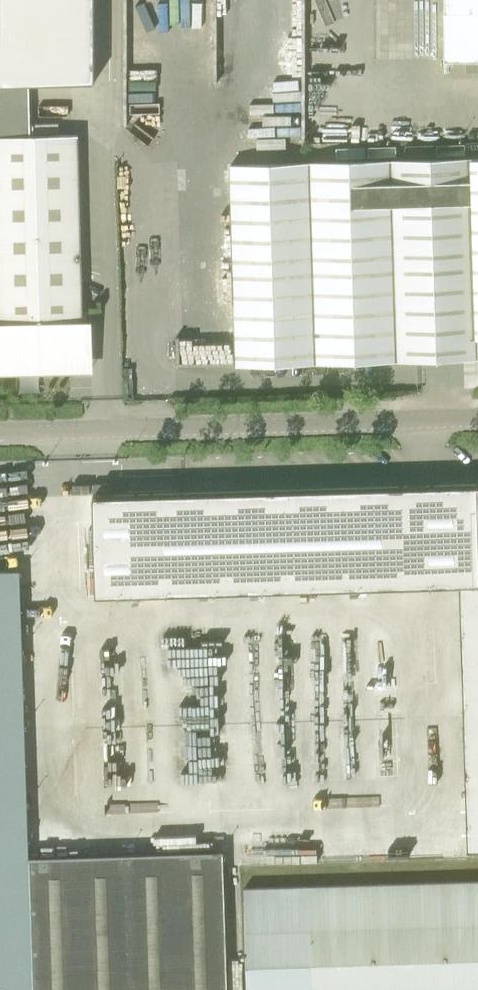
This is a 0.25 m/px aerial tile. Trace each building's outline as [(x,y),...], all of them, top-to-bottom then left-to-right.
[(91,360),(90,311),(82,311),(77,134),(32,135),(30,82),(95,82),(95,0),(0,0),(0,372),(42,371),(42,361),(91,360)] [(444,59),(477,59),(477,0),(444,0),(444,59)] [(235,344),(236,364),(477,358),(477,158),(230,166),(235,344)] [(92,496),(95,596),(477,584),(477,484),(476,484),(92,496)] [(33,864),(20,569),(0,570),(0,989),(234,989),(227,855),(33,864)] [(244,887),(247,989),(477,989),(477,880),(469,880),(443,881),(359,884),(309,885),(245,887),(244,887)]
